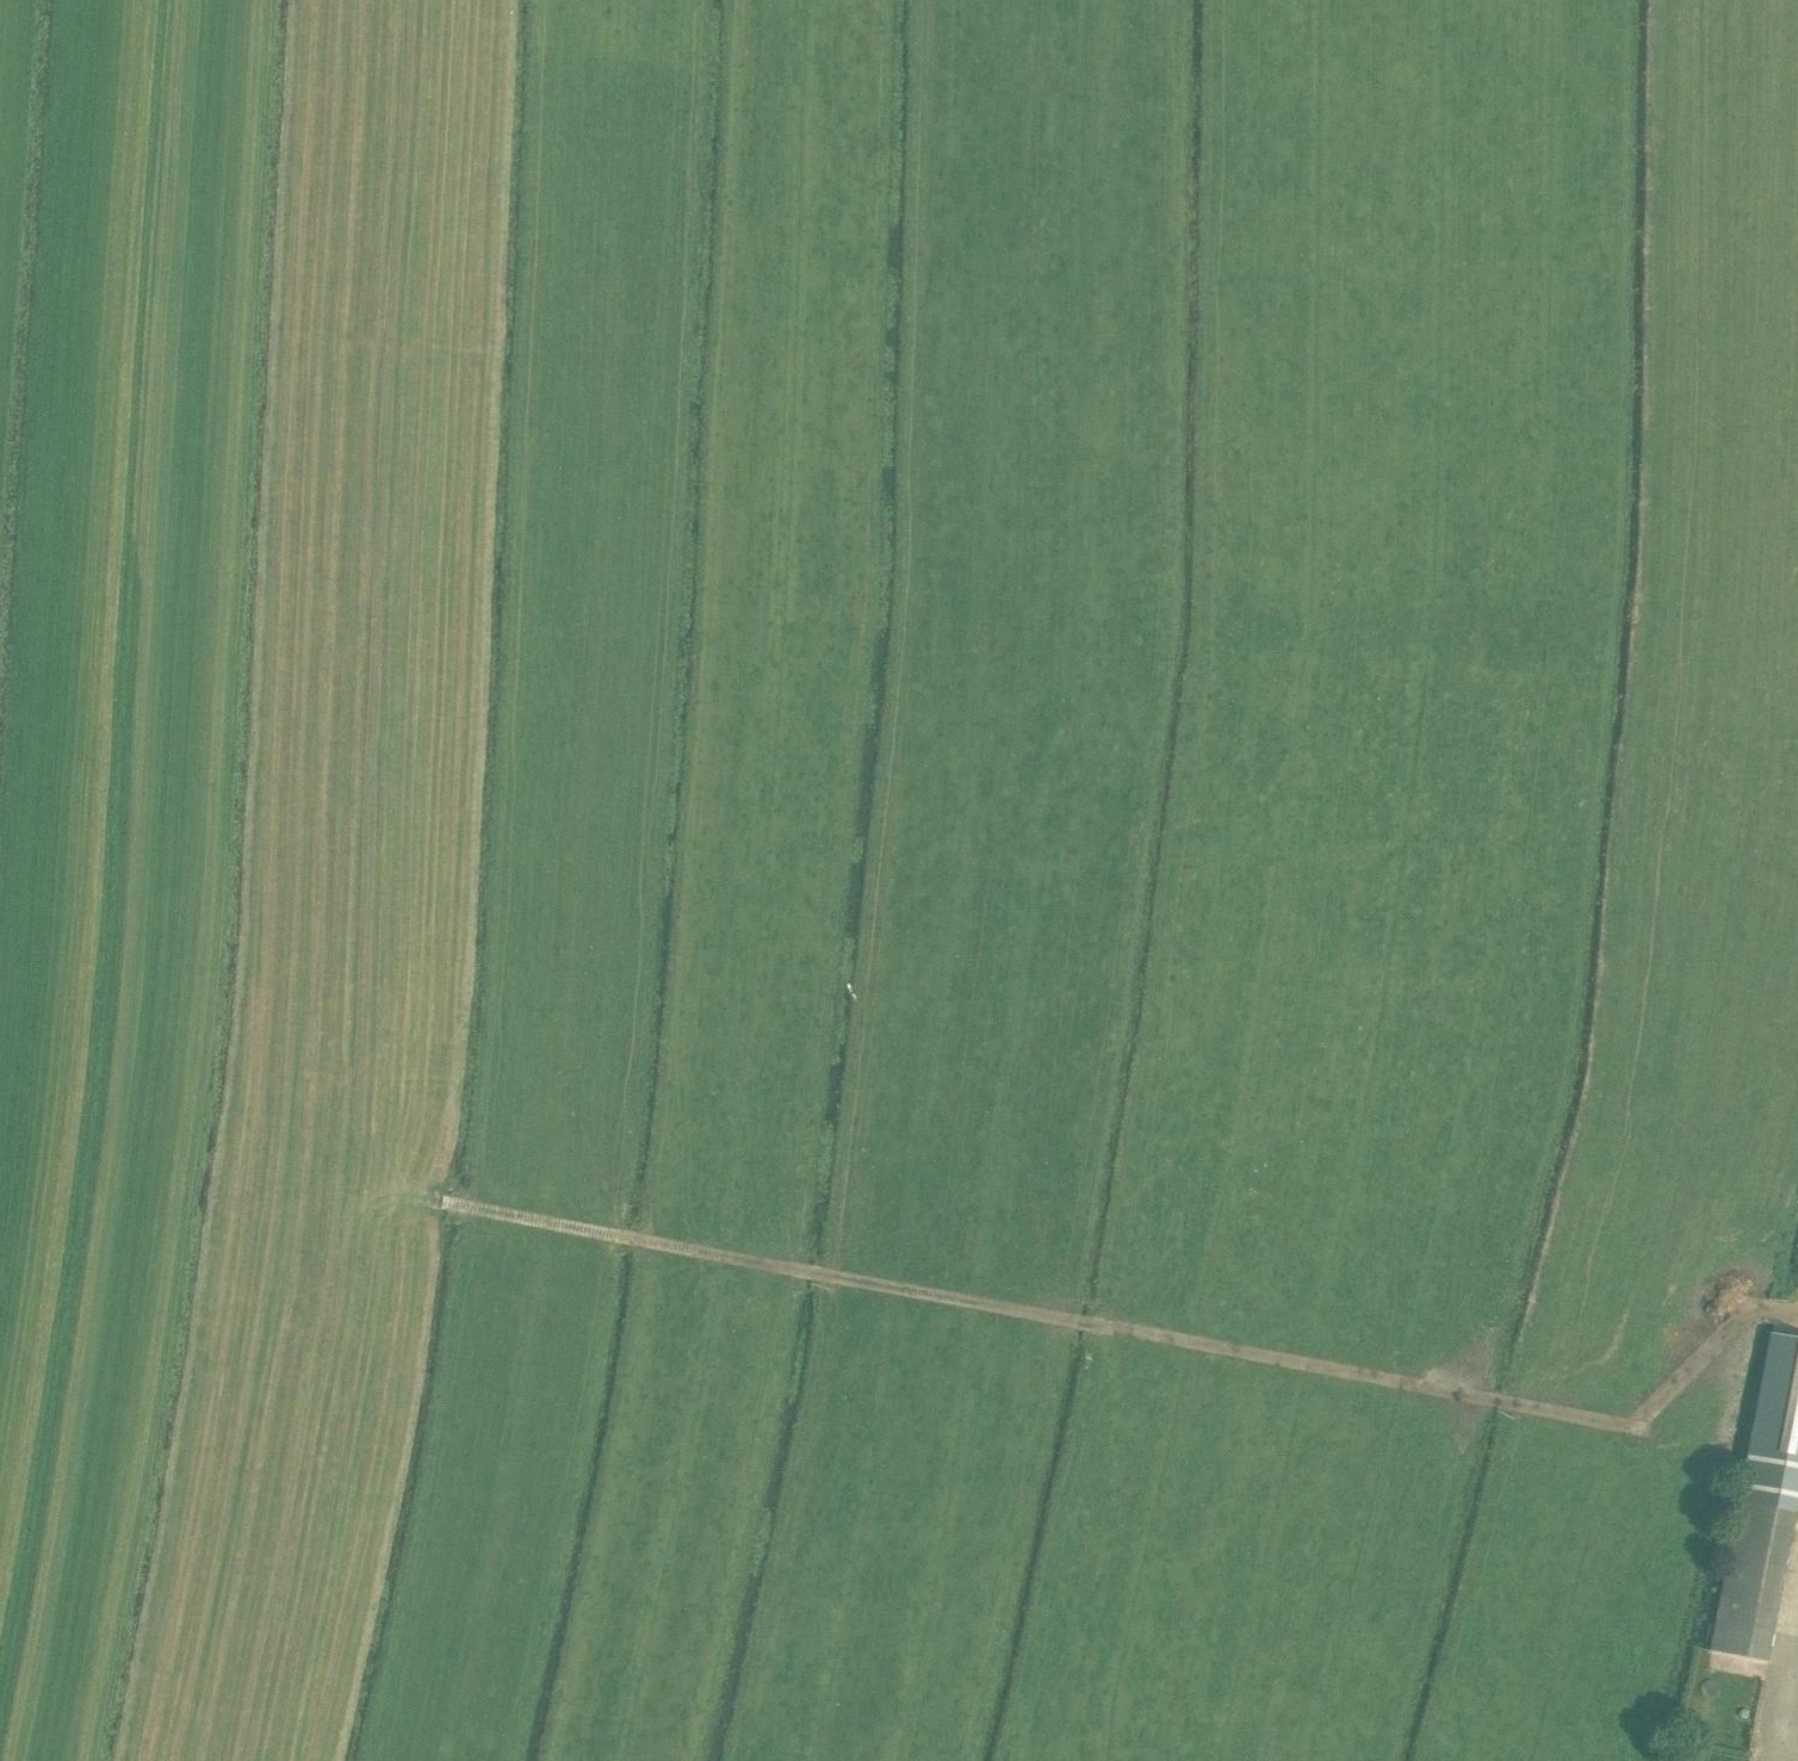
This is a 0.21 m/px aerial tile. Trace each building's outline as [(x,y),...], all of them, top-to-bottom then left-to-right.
[(1742,1503),(1797,1514),(1797,1340),(1775,1336),(1758,1424),(1757,1429),(1742,1503)] [(1776,1632),(1797,1517),(1797,1514),(1742,1503),(1719,1622),(1776,1632)] [(1719,1622),(1714,1650),(1770,1661),(1776,1632),(1719,1622)]
